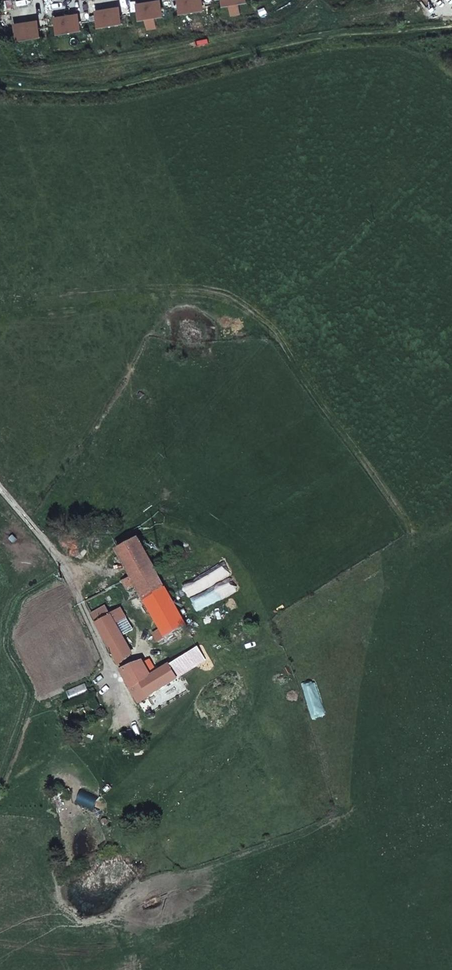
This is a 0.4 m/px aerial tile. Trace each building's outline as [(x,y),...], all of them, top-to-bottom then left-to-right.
[(201,0),(190,0),(179,2),(181,14),(203,11),(201,0)] [(245,0),(223,0),(224,7),(230,6),(232,15),(240,14),(239,5),(246,4),(245,0)] [(160,5),(138,9),(140,21),(147,20),(148,29),(156,28),(155,19),(162,18),(160,5)] [(119,12),(97,16),(99,28),(121,24),(119,12)] [(78,19),(56,22),(58,35),(80,31),(78,19)] [(37,25),(15,29),(17,42),(39,38),(37,25)] [(151,607),(172,595),(140,536),(118,549),(133,574),(124,579),(128,587),(137,582),(151,607)] [(172,595),(151,607),(163,628),(154,633),(159,641),(164,638),(168,644),(178,639),(175,632),(188,625),(172,595)] [(112,614),(107,605),(92,613),(97,623),(112,614)] [(126,617),(121,609),(112,614),(97,623),(108,645),(118,640),(124,636),(116,623),(126,617)] [(124,651),(118,640),(108,645),(119,665),(128,657),(124,651)] [(128,657),(132,647),(127,644),(124,651),(128,657)] [(131,688),(139,703),(193,667),(206,658),(199,645),(150,674),(131,688)] [(150,674),(141,659),(122,670),(131,688),(150,674)]
